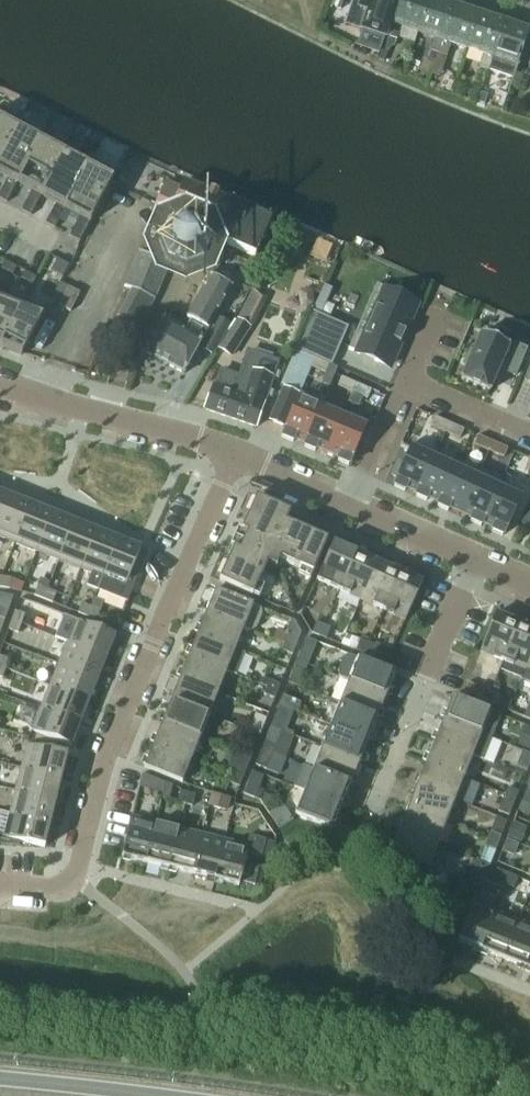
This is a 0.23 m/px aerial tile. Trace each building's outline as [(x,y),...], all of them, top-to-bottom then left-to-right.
[(348,24),(384,36),(388,37),(400,0),(356,0),(348,24)] [(388,38),(396,41),(396,40),(397,38),(400,28),(417,33),(429,0),(401,0),(388,37),(388,38)] [(417,33),(434,39),(430,51),(431,52),(429,57),(431,61),(435,63),(436,61),(438,54),(454,6),(436,0),(429,0),(417,33)] [(438,54),(436,61),(443,64),(446,57),(451,45),(467,50),(479,14),(454,6),(438,54)] [(479,14),(467,50),(484,55),(480,68),(488,70),(504,23),(479,14)] [(504,23),(488,70),(513,79),(517,67),(529,31),(504,23)] [(376,58),(376,59),(383,62),(389,49),(382,46),(377,58),(376,58)] [(481,94),(478,102),(484,105),(487,96),(481,94)] [(20,121),(0,111),(0,158),(20,121)] [(44,134),(20,121),(0,158),(0,174),(8,179),(0,193),(0,199),(7,203),(17,184),(44,134)] [(17,184),(32,192),(21,211),(31,216),(41,197),(68,147),(44,134),(17,184)] [(55,229),(65,209),(92,160),(68,147),(41,197),(56,204),(45,224),(55,229)] [(92,160),(65,209),(80,217),(69,237),(80,242),(116,173),(92,160)] [(167,183),(160,197),(174,203),(170,212),(183,218),(202,226),(209,241),(214,239),(254,257),(270,221),(230,203),(231,202),(184,182),(181,189),(167,183)] [(165,224),(156,244),(165,262),(183,271),(202,264),(210,245),(209,241),(202,226),(183,218),(165,224)] [(169,265),(137,251),(123,286),(132,290),(117,318),(138,329),(154,300),(169,265)] [(53,267),(65,273),(69,266),(57,260),(53,267)] [(1,269),(13,275),(17,268),(5,262),(1,269)] [(21,279),(33,285),(36,279),(25,272),(21,279)] [(146,354),(160,361),(160,362),(168,366),(182,373),(182,374),(183,375),(202,338),(231,286),(210,275),(187,318),(190,319),(185,329),(163,317),(144,353),(146,354)] [(356,331),(348,350),(355,353),(378,363),(389,367),(399,344),(400,344),(400,343),(399,342),(403,333),(404,334),(405,332),(404,332),(415,307),(405,302),(406,298),(376,285),(368,305),(365,311),(364,313),(360,324),(359,325),(356,331)] [(59,305),(70,311),(80,292),(68,286),(59,305)] [(302,311),(313,309),(311,292),(300,293),(302,311)] [(0,299),(0,346),(24,302),(3,294),(0,299)] [(46,310),(24,302),(0,346),(0,348),(21,356),(46,310)] [(330,365),(331,366),(333,362),(340,345),(348,328),(346,327),(322,317),(320,316),(313,312),(312,312),(295,349),(315,358),(330,365)] [(230,325),(218,318),(201,349),(213,355),(230,325)] [(236,318),(219,349),(232,356),(249,325),(236,318)] [(467,367),(461,380),(489,392),(495,380),(498,381),(503,371),(515,376),(526,350),(509,342),(508,345),(481,334),(473,352),(469,351),(463,366),(467,367)] [(212,384),(204,410),(256,428),(277,364),(275,360),(249,352),(245,354),(238,377),(220,371),(215,385),(212,384)] [(311,367),(325,374),(330,365),(315,358),(311,367)] [(356,385),(342,378),(338,387),(352,393),(356,385)] [(352,393),(367,400),(371,391),(356,385),(352,393)] [(299,395),(284,388),(270,421),(285,428),(299,395)] [(306,444),(323,403),(300,394),(300,395),(283,435),(284,435),(282,438),(293,443),(294,439),(306,444)] [(316,449),(327,453),(343,417),(322,408),(324,404),(323,403),(306,444),(304,448),(314,452),(316,449)] [(339,458),(338,462),(348,466),(349,463),(350,463),(365,427),(343,417),(327,453),(339,458)] [(434,418),(430,426),(445,433),(449,424),(434,418)] [(449,424),(445,433),(460,439),(464,431),(449,424)] [(474,445),(489,452),(493,443),(478,437),(474,445)] [(417,493),(436,453),(413,443),(407,458),(403,466),(399,464),(393,477),(397,478),(395,484),(396,484),(394,487),(404,492),(406,488),(417,493)] [(493,443),(489,452),(504,458),(507,449),(493,443)] [(457,463),(454,468),(435,459),(437,454),(436,453),(417,493),(416,497),(426,501),(427,498),(439,503),(457,463)] [(460,513),(479,473),(457,463),(439,503),(437,507),(447,511),(449,508),(460,513)] [(482,523),(501,483),(500,483),(497,487),(478,478),(480,473),(479,473),(460,513),(472,519),(470,522),(481,526),(482,523)] [(492,532),(502,536),(504,533),(504,534),(523,493),(501,483),(482,523),(493,528),(492,532)] [(8,496),(0,492),(0,516),(8,496)] [(0,516),(0,537),(15,543),(30,505),(8,496),(0,516)] [(280,560),(312,574),(327,541),(293,525),(292,526),(286,523),(290,513),(256,498),(241,531),(247,534),(244,541),(238,538),(219,582),(252,597),(267,565),(276,569),(280,560)] [(30,505),(15,543),(37,552),(52,513),(30,505)] [(52,513),(37,552),(59,561),(74,522),(52,513)] [(74,522),(59,561),(81,570),(96,531),(74,522)] [(96,531),(81,570),(92,574),(87,586),(98,591),(103,578),(118,540),(96,531)] [(103,578),(98,591),(127,603),(137,577),(131,574),(141,549),(118,540),(103,578)] [(317,581),(339,591),(356,554),(333,544),(317,581)] [(339,591),(361,601),(378,563),(356,554),(339,591)] [(361,601),(383,610),(399,573),(378,563),(361,601)] [(399,573),(383,610),(405,621),(422,583),(399,573)] [(0,586),(0,588),(9,589),(11,579),(1,577),(0,586)] [(34,596),(43,600),(47,590),(38,586),(34,596)] [(47,590),(43,600),(52,603),(56,593),(47,590)] [(215,590),(206,613),(244,628),(250,631),(256,628),(262,613),(260,608),(215,590)] [(78,614),(87,617),(91,607),(82,604),(78,614)] [(91,607),(87,617),(96,621),(100,611),(91,607)] [(15,612),(12,621),(22,625),(25,615),(15,612)] [(206,613),(197,635),(235,650),(244,628),(206,613)] [(480,652),(503,661),(518,623),(495,614),(480,652)] [(76,620),(67,643),(106,658),(115,636),(76,620)] [(22,625),(12,621),(8,630),(18,634),(22,625)] [(312,634),(319,637),(323,625),(316,623),(312,634)] [(525,670),(529,658),(529,628),(518,623),(503,661),(525,670)] [(323,625),(319,637),(326,639),(331,628),(323,625)] [(300,636),(290,632),(285,645),(295,648),(300,636)] [(197,635),(188,657),(226,672),(235,676),(244,654),(235,650),(197,635)] [(306,638),(297,661),(308,666),(317,643),(306,638)] [(356,651),(363,654),(367,643),(360,640),(356,651)] [(67,643),(58,665),(97,680),(106,658),(67,643)] [(367,643),(363,654),(370,657),(375,646),(367,643)] [(285,645),(284,644),(281,651),(292,656),(295,648),(285,645)] [(339,678),(348,682),(386,697),(395,674),(348,655),(344,658),(342,662),(339,669),(339,673),(339,678)] [(6,669),(9,660),(0,657),(0,667),(6,669)] [(188,657),(180,679),(218,694),(226,672),(188,657)] [(529,684),(529,658),(525,670),(521,680),(529,684)] [(308,666),(297,661),(288,683),(299,688),(308,666)] [(58,665),(49,687),(88,702),(97,680),(58,665)] [(266,687),(269,681),(261,678),(259,684),(266,687)] [(180,679),(171,701),(209,716),(218,694),(180,679)] [(269,681),(266,688),(278,692),(280,685),(269,681)] [(348,682),(339,704),(377,719),(386,697),(348,682)] [(475,686),(468,683),(463,694),(471,697),(475,686)] [(49,687),(41,709),(80,724),(88,702),(49,687)] [(278,692),(266,688),(264,695),(266,696),(262,705),(271,708),(278,692)] [(479,700),(486,703),(491,692),(484,689),(479,700)] [(491,692),(486,703),(494,706),(498,695),(491,692)] [(498,715),(452,697),(443,720),(489,738),(498,715)] [(300,706),(282,698),(279,705),(293,711),(297,713),(300,706)] [(171,701),(162,723),(200,738),(209,716),(171,701)] [(339,704),(331,726),(369,741),(377,719),(339,704)] [(279,705),(276,713),(290,719),(293,711),(279,705)] [(80,724),(41,709),(32,731),(71,747),(80,724)] [(443,720),(434,742),(472,757),(480,760),(489,738),(443,720)] [(162,723),(153,745),(191,760),(200,738),(162,723)] [(252,725),(249,732),(260,736),(263,729),(252,725)] [(331,726),(322,748),(360,763),(369,741),(331,726)] [(529,729),(522,749),(529,753),(529,729)] [(260,736),(249,732),(246,739),(257,743),(260,736)] [(264,742),(262,749),(273,754),(276,747),(264,742)] [(434,742),(426,764),(464,779),(472,757),(434,742)] [(27,745),(21,769),(62,779),(68,755),(27,745)] [(191,760),(153,745),(144,768),(182,783),(191,760)] [(322,748),(313,770),(351,785),(360,763),(322,748)] [(273,754),(262,749),(256,764),(267,768),(273,754)] [(522,751),(517,764),(528,769),(529,764),(529,754),(522,751)] [(231,776),(242,780),(245,773),(250,760),(232,753),(225,773),(231,776)] [(426,764),(417,786),(455,801),(464,779),(426,764)] [(296,788),(304,792),(342,807),(351,785),(313,770),(305,766),(296,788)] [(21,769),(16,791),(56,802),(62,779),(21,769)] [(143,774),(139,788),(163,794),(166,784),(143,774)] [(242,780),(231,776),(228,783),(239,787),(242,780)] [(163,794),(162,799),(168,800),(172,786),(166,784),(163,794)] [(417,786),(408,808),(446,823),(455,801),(417,786)] [(243,795),(254,799),(257,792),(246,787),(243,795)] [(508,788),(505,795),(516,800),(519,792),(508,788)] [(16,791),(10,814),(50,825),(56,802),(16,791)] [(177,803),(185,805),(188,793),(180,792),(177,803)] [(342,807),(304,792),(295,815),(333,830),(342,807)] [(188,793),(185,805),(192,807),(195,795),(188,793)] [(212,793),(209,806),(225,810),(228,797),(212,793)] [(516,800),(505,795),(499,809),(510,814),(516,800)] [(524,796),(521,803),(529,807),(529,798),(524,796)] [(518,812),(529,817),(529,814),(529,807),(522,804),(518,812)] [(282,806),(269,815),(278,829),(279,829),(292,821),(282,806)] [(408,808),(399,830),(437,845),(446,823),(408,808)] [(50,825),(10,814),(4,838),(44,848),(50,825)] [(122,857),(146,863),(155,824),(132,818),(122,857)] [(146,863),(169,869),(178,829),(155,824),(146,863)] [(510,833),(508,838),(520,842),(524,832),(521,827),(513,824),(510,833)] [(169,869),(192,875),(202,835),(178,829),(169,869)] [(437,845),(399,830),(390,853),(428,868),(437,845)] [(490,832),(487,839),(498,844),(501,836),(490,832)] [(192,875),(215,881),(225,841),(202,835),(192,875)] [(225,841),(215,881),(239,887),(240,882),(255,886),(266,840),(251,836),(249,847),(225,841)] [(498,844),(487,839),(484,846),(495,851),(498,844)] [(507,841),(502,852),(513,856),(517,845),(507,841)] [(479,862),(468,866),(471,873),(482,869),(479,862)] [(481,876),(480,880),(505,890),(506,886),(511,875),(497,870),(481,876)] [(511,875),(506,886),(513,889),(518,878),(511,875)] [(458,942),(481,951),(496,913),(473,904),(458,942)] [(481,951),(503,960),(518,922),(496,913),(481,951)] [(525,968),(529,955),(529,927),(518,922),(503,960),(525,968)]
